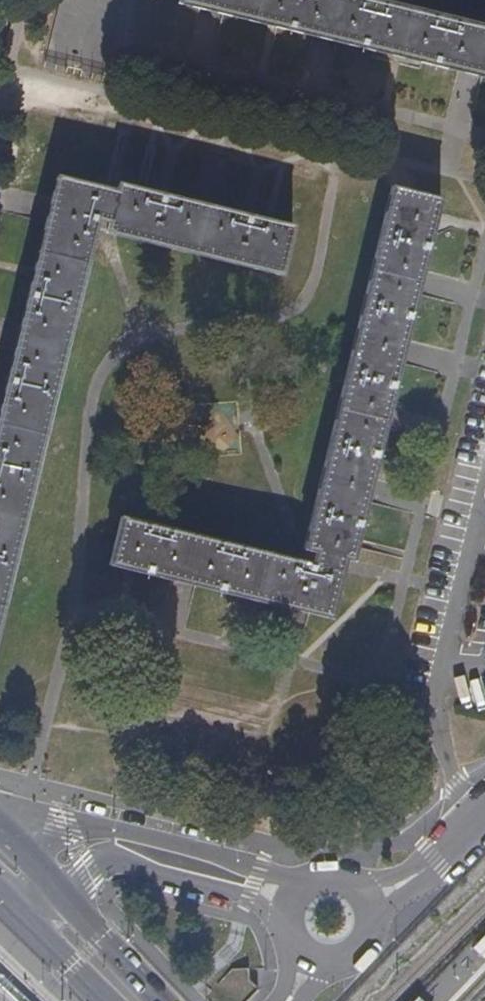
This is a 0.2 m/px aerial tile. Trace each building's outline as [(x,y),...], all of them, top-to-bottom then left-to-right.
[(365,0),(177,0),(484,75),(484,29),(365,0)] [(97,218),(109,221),(106,231),(280,274),(290,228),(117,186),(116,192),(57,178),(0,411),(0,609),(97,218)] [(348,559),(437,200),(392,189),(304,549),(312,552),(310,565),(119,518),(107,564),(328,618),(342,558),(348,559)]
